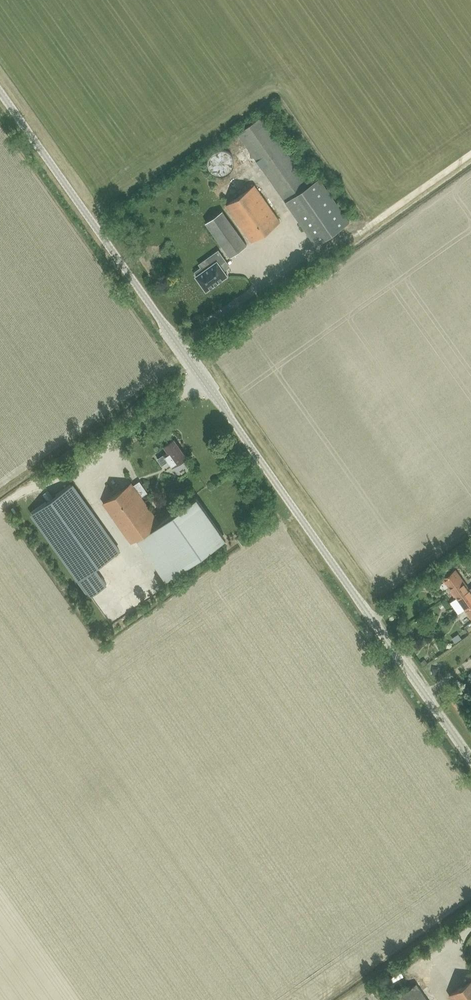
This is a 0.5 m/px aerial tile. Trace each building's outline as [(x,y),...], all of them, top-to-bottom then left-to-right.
[(308,185),(261,117),(237,134),(285,201),(315,244),(349,220),(319,178),(308,185)] [(234,165),(234,163),(234,162),(234,161),(233,159),(233,158),(232,157),(231,156),(231,154),(230,154),(229,153),(228,152),(227,151),(225,151),(224,150),(223,150),(221,150),(220,150),(219,150),(218,150),(216,150),(215,151),(214,151),(213,152),(212,153),(211,154),(210,155),(209,156),(208,157),(208,158),(207,159),(207,161),(207,162),(207,163),(207,165),(207,166),(207,167),(208,169),(208,170),(209,171),(210,172),(211,173),(212,174),(213,175),(214,175),(215,176),(216,176),(218,177),(219,177),(220,177),(222,177),(223,177),(224,176),(225,176),(227,175),(228,175),(229,174),(230,173),(231,172),(232,171),(232,170),(233,169),(233,167),(233,166),(234,165)] [(251,242),(279,222),(254,186),(225,206),(251,242)] [(230,257),(247,245),(222,211),(205,223),(230,257)] [(197,275),(196,277),(206,291),(227,276),(219,265),(225,261),(218,251),(207,259),(211,266),(203,271),(201,268),(195,272),(197,275)] [(172,467),(186,458),(173,439),(164,446),(168,452),(157,460),(161,465),(168,461),(172,467)] [(130,543),(159,523),(131,483),(102,504),(130,543)] [(72,485),(71,486),(69,484),(56,493),(57,496),(54,498),(48,490),(43,495),(48,502),(47,503),(45,500),(31,510),(33,513),(31,514),(90,596),(106,585),(94,568),(119,551),(72,485)] [(195,499),(152,529),(181,570),(224,540),(195,499)] [(469,589),(461,577),(455,569),(443,578),(448,586),(457,598),(469,589)] [(469,589),(457,598),(465,610),(470,606),(470,588),(469,589)] [(112,617),(124,610),(121,606),(110,613),(112,617)] [(449,996),(452,999),(470,999),(470,980),(449,996)] [(417,984),(394,999),(429,999),(417,984)]
